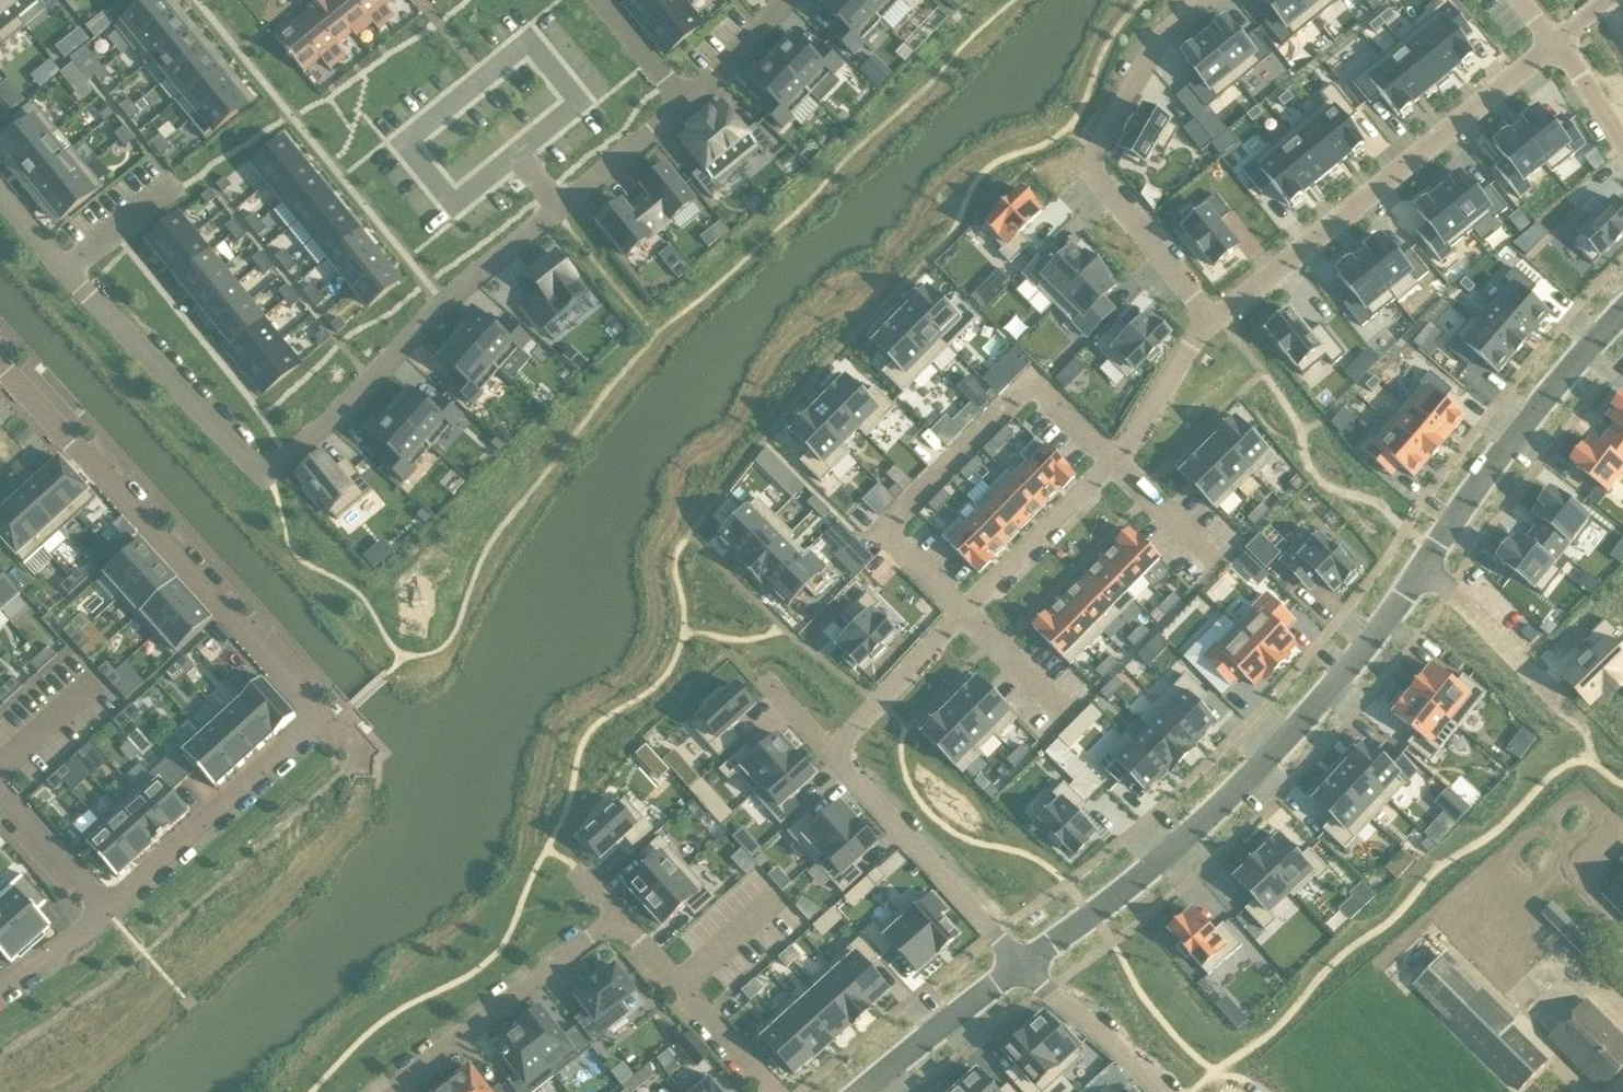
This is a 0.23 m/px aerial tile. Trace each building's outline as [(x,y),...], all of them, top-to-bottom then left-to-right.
[(27,27),(20,19),(19,19),(3,0),(0,0),(0,48),(27,27)] [(19,19),(20,19),(40,2),(46,11),(58,1),(56,0),(3,0),(19,19)] [(115,28),(131,47),(173,13),(162,0),(150,0),(115,28)] [(301,18),(338,62),(346,56),(337,45),(353,32),(327,0),(324,0),(301,18)] [(353,32),(356,36),(357,36),(373,23),(378,29),(386,22),(368,0),(327,0),(353,32)] [(386,22),(395,16),(386,5),(392,0),(368,0),(386,22)] [(628,7),(647,31),(683,1),(682,0),(638,0),(634,3),(633,2),(628,7)] [(823,7),(842,25),(832,35),(853,54),(863,44),(861,41),(881,20),(859,0),(830,0),(823,7)] [(881,20),(900,0),(859,0),(881,20)] [(1276,15),(1265,24),(1283,46),(1316,20),(1300,0),(1263,0),(1276,15)] [(1316,20),(1340,0),(1300,0),(1316,20)] [(683,1),(647,31),(666,53),(702,24),(683,1)] [(1448,3),(1418,27),(1454,71),(1461,66),(1462,66),(1464,69),(1474,61),(1471,58),(1472,57),(1471,57),(1473,56),(1462,42),(1471,35),(1473,34),(1472,32),(1466,26),(1448,3)] [(1389,9),(1379,17),(1385,24),(1395,16),(1389,9)] [(173,13),(131,47),(147,66),(155,60),(154,59),(188,31),(173,13)] [(1379,17),(1369,25),(1375,32),(1385,24),(1379,17)] [(276,37),(275,37),(288,53),(287,54),(291,59),(292,58),(305,73),(306,73),(305,71),(321,58),(329,69),(337,63),(338,62),(301,18),(277,38),(276,37)] [(96,19),(87,27),(95,37),(105,30),(96,19)] [(1213,24),(1200,34),(1239,82),(1272,55),(1254,33),(1243,41),(1226,20),(1225,21),(1224,21),(1216,28),(1213,24)] [(78,49),(89,39),(80,27),(68,37),(78,49)] [(1418,27),(1400,42),(1435,86),(1437,85),(1440,89),(1449,81),(1446,77),(1454,71),(1418,27)] [(188,31),(154,59),(155,60),(169,77),(203,50),(188,31)] [(1188,87),(1176,96),(1194,119),(1206,109),(1239,82),(1200,34),(1188,45),(1191,48),(1182,55),(1182,56),(1181,56),(1199,78),(1188,87)] [(794,38),(773,60),(810,95),(830,74),(833,76),(842,65),(822,46),(812,56),(794,38)] [(1400,42),(1381,57),(1417,101),(1425,95),(1428,99),(1437,91),(1434,87),(1435,86),(1400,42)] [(203,50),(169,77),(183,95),(184,95),(218,68),(203,50)] [(1381,57),(1352,81),(1370,104),(1381,95),(1398,117),(1400,115),(1400,116),(1400,115),(1403,119),(1412,111),(1410,108),(1410,107),(1417,101),(1381,57)] [(874,58),(862,70),(879,87),(891,74),(874,58)] [(756,65),(746,76),(771,99),(762,109),(783,129),(792,118),(790,116),(810,95),(773,60),(763,71),(756,65)] [(99,62),(89,70),(95,77),(105,69),(99,62)] [(69,84),(81,74),(72,63),(60,73),(69,84)] [(338,79),(345,73),(337,63),(329,69),(338,79)] [(183,95),(175,101),(191,121),(233,86),(218,68),(184,95),(183,95)] [(105,69),(95,77),(100,84),(110,75),(105,69)] [(1327,102),(1309,116),(1345,160),(1352,155),(1352,154),(1355,158),(1364,150),(1362,147),(1362,146),(1364,145),(1346,123),(1357,115),(1332,84),(1320,94),(1327,102)] [(233,86),(191,121),(206,140),(248,105),(233,86)] [(17,91),(5,101),(12,110),(24,100),(17,91)] [(1288,91),(1278,100),(1284,107),(1294,98),(1288,91)] [(129,98),(119,107),(124,113),(135,105),(129,98)] [(0,146),(0,160),(3,163),(9,157),(16,165),(50,137),(50,138),(58,131),(33,101),(20,112),(12,118),(21,129),(0,146)] [(710,110),(699,119),(738,167),(759,151),(762,155),(774,145),(756,124),(746,133),(722,103),(711,112),(710,110)] [(135,105),(124,113),(130,120),(140,112),(135,105)] [(109,107),(99,116),(105,123),(115,114),(109,107)] [(1257,107),(1247,115),(1252,122),(1263,114),(1257,107)] [(1126,137),(1119,148),(1125,152),(1122,156),(1138,165),(1141,161),(1146,164),(1156,147),(1165,153),(1179,128),(1143,108),(1135,121),(1134,121),(1125,137),(1126,137)] [(1525,122),(1517,129),(1546,164),(1546,165),(1553,173),(1586,145),(1568,123),(1562,116),(1561,115),(1560,116),(1550,124),(1540,110),(1539,111),(1537,109),(1524,120),(1525,122)] [(1309,116),(1291,131),(1326,175),(1345,160),(1309,116)] [(690,130),(679,138),(703,167),(692,176),(710,197),(721,188),(718,184),(738,167),(699,119),(688,128),(690,130)] [(1196,120),(1184,130),(1201,152),(1213,142),(1196,120)] [(124,126),(114,134),(120,141),(130,133),(124,126)] [(1508,133),(1495,144),(1496,146),(1495,147),(1506,160),(1495,168),(1502,177),(1520,199),(1532,189),(1525,181),(1546,165),(1546,164),(1517,129),(1510,135),(1508,133)] [(1291,131),(1272,146),(1308,190),(1326,175),(1291,131)] [(130,133),(120,141),(125,148),(135,139),(130,133)] [(160,134),(150,142),(155,149),(166,141),(160,134)] [(50,137),(16,165),(31,183),(65,156),(64,155),(50,138),(50,137)] [(284,140),(253,165),(269,184),(299,159),(284,140)] [(166,141),(155,149),(161,156),(171,148),(166,141)] [(1272,146),(1242,171),(1261,193),(1271,184),(1289,206),(1290,204),(1291,205),(1291,204),(1294,208),(1303,200),(1301,197),(1301,196),(1308,190),(1272,146)] [(65,156),(31,183),(46,201),(88,167),(72,149),(72,148),(64,155),(65,156)] [(1595,170),(1604,163),(1596,149),(1585,158),(1595,170)] [(299,159),(269,184),(284,202),(314,177),(299,159)] [(650,195),(640,204),(661,229),(694,202),(665,166),(642,185),(650,195)] [(88,167),(46,201),(61,221),(71,212),(103,186),(88,167)] [(1448,179),(1435,189),(1471,232),(1493,214),(1496,218),(1507,209),(1489,187),(1478,196),(1461,174),(1460,175),(1459,175),(1451,182),(1448,179)] [(225,177),(216,184),(223,193),(231,186),(225,177)] [(314,177),(284,202),(299,221),(329,196),(314,177)] [(210,189),(202,196),(208,205),(217,198),(210,189)] [(1417,210),(1416,211),(1434,232),(1423,241),(1441,263),(1453,253),(1450,249),(1471,232),(1435,189),(1423,199),(1426,202),(1417,209),(1417,210)] [(998,213),(987,225),(1007,245),(1000,253),(1011,264),(1031,243),(1021,233),(1042,212),(1021,191),(1009,202),(1006,198),(995,209),(998,213)] [(1215,195),(1179,224),(1194,242),(1193,242),(1204,256),(1205,255),(1214,267),(1238,247),(1219,223),(1230,214),(1215,195)] [(329,196),(299,221),(314,239),(344,214),(329,196)] [(1561,232),(1593,265),(1613,245),(1613,246),(1622,236),(1622,209),(1614,200),(1592,222),(1581,211),(1561,232)] [(621,202),(598,221),(627,257),(661,229),(640,204),(629,212),(621,202)] [(254,213),(245,220),(252,228),(261,221),(254,213)] [(344,214),(314,239),(328,256),(358,231),(344,214)] [(178,216),(148,240),(163,259),(194,234),(178,216)] [(234,219),(226,226),(232,234),(241,227),(234,219)] [(261,221),(252,228),(258,236),(267,229),(261,221)] [(720,221),(701,237),(709,247),(729,232),(720,221)] [(241,227),(232,234),(239,242),(247,235),(241,227)] [(358,231),(328,256),(342,274),(372,249),(358,231)] [(194,234),(163,259),(178,278),(209,253),(194,234)] [(1367,250),(1360,256),(1389,292),(1390,291),(1411,274),(1417,282),(1428,274),(1410,251),(1399,260),(1382,238),(1381,239),(1379,237),(1366,248),(1367,250)] [(671,246),(659,255),(679,279),(690,269),(671,246)] [(1045,254),(1024,275),(1055,306),(1097,264),(1085,252),(1083,254),(1075,246),(1063,258),(1052,247),(1045,254)] [(372,249),(342,274),(356,290),(386,265),(372,249)] [(284,250),(275,257),(282,265),(291,258),(284,250)] [(261,252),(252,259),(259,267),(267,260),(261,252)] [(209,253),(178,278),(192,294),(222,270),(209,253)] [(546,295),(526,311),(541,330),(587,293),(556,256),(530,276),(546,295)] [(1346,260),(1337,268),(1339,270),(1337,272),(1338,274),(1337,274),(1355,296),(1344,305),(1363,327),(1396,300),(1390,291),(1389,292),(1360,256),(1352,263),(1351,261),(1348,263),(1346,260)] [(291,258),(282,265),(288,273),(297,266),(291,258)] [(267,260),(259,267),(265,275),(274,268),(267,260)] [(1097,264),(1055,306),(1086,337),(1107,316),(1114,309),(1103,299),(1115,287),(1107,278),(1109,276),(1097,264)] [(386,265),(356,290),(369,307),(400,282),(386,265)] [(1509,282),(1492,302),(1531,335),(1548,316),(1527,297),(1536,287),(1514,268),(1505,279),(1509,282)] [(222,270),(192,294),(205,311),(236,286),(222,270)] [(999,271),(989,280),(1000,291),(1009,281),(999,271)] [(1465,278),(1460,285),(1469,293),(1475,287),(1465,278)] [(287,284),(279,292),(285,300),(294,292),(287,284)] [(312,284),(304,292),(310,300),(319,292),(312,284)] [(236,286),(205,311),(218,327),(249,302),(236,286)] [(908,308),(909,307),(949,347),(977,318),(957,298),(947,308),(927,288),(908,308)] [(294,292),(285,300),(292,307),(300,300),(294,292)] [(319,292),(310,300),(317,307),(325,300),(319,292)] [(249,302),(218,327),(231,342),(232,343),(262,318),(249,302)] [(1477,320),(1476,321),(1515,354),(1525,343),(1525,342),(1531,335),(1492,302),(1477,320)] [(908,308),(892,325),(931,365),(949,347),(909,307),(908,308)] [(470,326),(460,337),(499,371),(518,349),(520,351),(530,340),(509,321),(500,331),(474,309),(464,320),(470,326)] [(1272,327),(1266,331),(1274,341),(1286,356),(1286,355),(1303,376),(1326,357),(1332,366),(1346,355),(1321,324),(1309,334),(1291,311),(1286,316),(1282,312),(1268,323),(1272,327)] [(1116,326),(1096,346),(1127,378),(1146,359),(1150,363),(1161,352),(1157,348),(1169,336),(1168,336),(1172,332),(1161,320),(1157,324),(1148,315),(1126,336),(1116,326)] [(1473,317),(1446,347),(1468,366),(1477,356),(1498,374),(1515,354),(1476,321),(1477,320),(1473,317)] [(231,342),(225,347),(228,350),(228,351),(228,352),(229,351),(240,365),(240,366),(241,366),(244,369),(280,340),(262,318),(232,343),(231,342)] [(339,318),(331,325),(337,333),(346,326),(339,318)] [(892,325),(873,343),(893,363),(883,373),(903,393),(931,365),(892,325)] [(325,330),(316,337),(322,345),(331,338),(325,330)] [(460,337),(441,360),(460,376),(451,387),(472,405),(482,395),(479,392),(499,371),(460,337)] [(280,340),(244,369),(247,373),(246,373),(247,374),(247,373),(259,387),(258,388),(258,389),(259,388),(263,393),(299,364),(280,340)] [(1016,348),(994,370),(1010,386),(1017,378),(1032,363),(1016,348)] [(1379,361),(1368,350),(1357,361),(1357,362),(1367,371),(1368,372),(1379,361)] [(1061,374),(1055,379),(1065,388),(1065,389),(1086,369),(1076,359),(1061,374)] [(1430,372),(1404,402),(1447,439),(1464,420),(1443,401),(1452,391),(1430,372)] [(968,376),(956,389),(970,403),(973,406),(983,396),(986,393),(968,376)] [(1375,377),(1365,386),(1371,392),(1381,383),(1375,377)] [(846,378),(827,396),(860,429),(859,429),(866,437),(895,408),(875,387),(865,397),(846,378)] [(986,393),(983,396),(991,404),(999,396),(991,388),(986,393)] [(413,391),(393,414),(425,443),(431,448),(450,426),(453,428),(462,417),(441,398),(432,408),(413,391)] [(1607,419),(1618,427),(1610,438),(1622,448),(1622,395),(1612,408),(1614,410),(1607,419)] [(827,396),(809,414),(842,446),(843,445),(859,429),(860,429),(827,396)] [(1404,402),(1388,421),(1431,458),(1441,447),(1441,446),(1447,439),(1404,402)] [(970,403),(964,409),(974,419),(980,413),(973,406),(970,403)] [(376,419),(366,431),(392,453),(383,463),(405,482),(414,471),(406,464),(425,443),(393,414),(383,425),(376,419)] [(809,414),(791,432),(811,452),(801,462),(822,482),(850,453),(843,445),(842,446),(809,414)] [(1235,419),(1215,438),(1216,438),(1217,438),(1253,474),(1252,474),(1256,478),(1275,459),(1235,419)] [(1388,421),(1362,451),(1384,470),(1390,476),(1391,477),(1393,476),(1401,467),(1413,478),(1431,458),(1388,421)] [(1006,426),(999,434),(1006,441),(1014,434),(1006,426)] [(999,434),(991,442),(998,449),(1006,441),(999,434)] [(496,438),(491,444),(500,453),(506,446),(496,438)] [(1036,438),(1020,455),(1026,460),(1025,460),(1058,493),(1062,488),(1063,489),(1075,477),(1036,438)] [(1216,438),(1199,455),(1235,491),(1252,474),(1253,474),(1217,438),(1216,438)] [(1571,462),(1573,464),(1572,465),(1608,492),(1622,473),(1622,448),(1610,438),(1601,449),(1590,441),(1583,450),(1582,448),(1571,462)] [(782,487),(793,475),(766,448),(755,462),(782,487)] [(324,454),(299,474),(337,519),(373,490),(355,469),(344,478),(335,468),(324,454)] [(1199,455),(1181,474),(1217,510),(1235,491),(1199,455)] [(59,458),(41,475),(78,515),(96,499),(85,486),(89,482),(81,474),(77,477),(59,458)] [(975,458),(967,466),(975,473),(982,465),(975,458)] [(1010,475),(1010,476),(1042,508),(1058,493),(1025,460),(1010,475)] [(967,466),(959,473),(967,481),(975,473),(967,466)] [(1007,472),(990,488),(1026,524),(1042,508),(1010,476),(1010,475),(1007,472)] [(41,475),(23,491),(60,531),(78,515),(41,475)] [(1299,477),(1291,485),(1298,493),(1306,485),(1299,477)] [(797,479),(789,486),(798,494),(805,486),(797,479)] [(895,484),(888,492),(896,500),(903,492),(895,484)] [(990,488),(974,505),(977,509),(978,508),(1010,540),(1026,524),(990,488)] [(943,489),(936,497),(943,505),(951,497),(943,489)] [(23,491),(6,506),(42,546),(50,555),(67,540),(59,532),(60,531),(23,491)] [(1540,506),(1534,515),(1545,523),(1536,534),(1561,554),(1570,543),(1574,546),(1592,522),(1552,491),(1551,492),(1549,491),(1539,504),(1540,506)] [(814,495),(806,503),(814,511),(822,503),(814,495)] [(936,497),(928,505),(935,512),(943,505),(936,497)] [(731,526),(718,539),(736,556),(775,516),(758,498),(741,515),(738,511),(727,522),(731,526)] [(822,503),(814,511),(822,518),(829,511),(822,503)] [(1262,503),(1255,510),(1262,518),(1270,510),(1262,503)] [(0,512),(0,537),(24,564),(35,575),(53,559),(50,555),(42,546),(6,506),(0,512)] [(963,523),(962,524),(995,556),(1010,540),(978,508),(977,509),(963,523)] [(422,509),(417,516),(426,524),(432,518),(422,509)] [(1255,510),(1247,518),(1254,526),(1262,518),(1255,510)] [(122,515),(112,525),(127,542),(138,532),(122,515)] [(775,516),(736,556),(742,562),(742,563),(752,573),(788,536),(789,537),(793,533),(775,516)] [(960,519),(942,537),(979,574),(992,561),(991,560),(995,556),(962,524),(963,523),(960,519)] [(1118,545),(1114,549),(1143,577),(1159,561),(1130,531),(1117,544),(1118,545)] [(1293,549),(1281,561),(1301,581),(1310,590),(1321,579),(1334,592),(1343,583),(1347,587),(1358,576),(1354,572),(1355,571),(1343,559),(1347,555),(1336,544),(1332,548),(1316,533),(1297,553),(1293,549)] [(1508,544),(1497,558),(1499,560),(1498,561),(1543,595),(1561,571),(1553,565),(1561,554),(1536,534),(1527,545),(1517,537),(1510,546),(1508,544)] [(1260,535),(1246,549),(1266,568),(1280,554),(1260,535)] [(788,536),(752,573),(762,583),(763,583),(769,589),(801,557),(802,558),(806,554),(789,537),(788,536)] [(115,537),(105,546),(113,555),(123,546),(115,537)] [(365,554),(376,567),(396,550),(385,537),(365,554)] [(106,575),(96,584),(112,602),(118,597),(122,593),(123,594),(160,561),(141,540),(104,574),(106,575)] [(840,549),(833,556),(855,578),(866,566),(846,546),(845,544),(840,549)] [(105,546),(96,555),(104,563),(113,555),(105,546)] [(1114,549),(1099,565),(1127,593),(1128,592),(1143,577),(1114,549)] [(1245,554),(1238,561),(1245,569),(1252,561),(1245,554)] [(801,557),(769,589),(787,607),(806,587),(816,597),(836,576),(826,566),(818,573),(802,558),(801,557)] [(122,593),(118,597),(137,617),(177,580),(160,561),(123,594),(122,593)] [(1099,565),(1083,581),(1119,616),(1135,600),(1128,592),(1127,593),(1099,565)] [(80,569),(70,578),(78,586),(88,578),(80,569)] [(1,612),(20,595),(0,573),(0,610),(1,612)] [(70,578),(61,586),(68,595),(78,586),(70,578)] [(177,580),(137,617),(154,636),(195,600),(177,580)] [(1083,581),(1067,596),(1103,632),(1119,616),(1083,581)] [(1174,592),(1166,600),(1173,608),(1181,600),(1174,592)] [(859,624),(837,646),(847,655),(843,659),(854,670),(858,666),(859,667),(870,655),(874,659),(885,648),(881,644),(893,632),(872,612),(880,604),(869,593),(848,614),(859,624)] [(1266,595),(1235,626),(1277,668),(1289,656),(1287,654),(1295,646),(1283,634),(1294,623),(1287,616),(1266,595)] [(1067,596),(1051,612),(1087,648),(1103,632),(1067,596)] [(195,600),(154,636),(173,657),(213,620),(195,600)] [(1166,600),(1158,608),(1166,615),(1173,608),(1166,600)] [(1046,615),(1034,628),(1071,665),(1087,648),(1051,612),(1047,616),(1046,615)] [(1567,679),(1590,702),(1601,691),(1607,697),(1622,682),(1622,678),(1619,674),(1622,670),(1622,645),(1614,636),(1618,632),(1605,619),(1585,639),(1596,651),(1590,657),(1588,656),(1587,657),(1588,658),(1579,667),(1578,666),(1577,667),(1578,668),(1567,679)] [(72,623),(63,630),(72,640),(80,632),(72,623)] [(221,624),(213,631),(225,644),(233,637),(221,624)] [(1142,624),(1134,632),(1142,639),(1150,631),(1142,624)] [(1528,625),(1521,632),(1531,643),(1539,635),(1528,625)] [(1235,626),(1204,658),(1225,678),(1232,685),(1243,675),(1255,686),(1263,678),(1265,680),(1277,668),(1235,626)] [(80,632),(72,640),(80,650),(89,642),(80,632)] [(1134,632),(1127,639),(1134,647),(1142,639),(1134,632)] [(50,646),(40,654),(48,663),(58,654),(50,646)] [(1143,651),(1138,656),(1148,666),(1153,661),(1143,651)] [(40,654),(31,663),(38,672),(48,663),(40,654)] [(186,655),(176,664),(184,673),(194,664),(186,655)] [(1111,656),(1103,663),(1110,671),(1118,663),(1111,656)] [(107,661),(98,669),(107,679),(116,671),(107,661)] [(1103,663),(1095,671),(1103,679),(1110,671),(1103,663)] [(176,664),(167,673),(174,682),(184,673),(176,664)] [(1421,679),(1412,690),(1412,691),(1458,727),(1486,693),(1463,675),(1455,686),(1431,667),(1422,679),(1421,679)] [(116,671),(107,679),(116,689),(125,681),(116,671)] [(1186,675),(1159,702),(1199,742),(1216,724),(1197,705),(1206,695),(1186,675)] [(259,676),(237,695),(241,699),(242,698),(275,735),(296,717),(259,676)] [(15,677),(5,686),(13,695),(23,686),(15,677)] [(1115,677),(1107,685),(1115,692),(1123,685),(1115,677)] [(977,679),(959,698),(995,734),(994,735),(998,738),(1017,719),(977,679)] [(709,708),(691,725),(719,756),(739,738),(730,728),(754,706),(735,685),(724,695),(720,690),(705,704),(709,708)] [(1107,685),(1100,693),(1107,700),(1115,692),(1107,685)] [(0,691),(0,700),(3,704),(13,695),(5,686),(0,691)] [(1412,691),(1393,714),(1417,733),(1408,743),(1431,761),(1458,727),(1412,691)] [(223,715),(222,715),(255,752),(275,735),(242,698),(241,699),(237,702),(223,715)] [(942,715),(941,715),(977,752),(978,751),(994,735),(995,734),(959,698),(942,715)] [(1159,702),(1141,720),(1149,727),(1149,726),(1182,759),(1193,749),(1192,749),(1199,742),(1159,702)] [(133,704),(123,713),(131,721),(141,712),(133,704)] [(220,711),(199,729),(236,770),(255,752),(222,715),(223,715),(220,711)] [(123,713),(113,721),(121,730),(131,721),(123,713)] [(942,714),(922,734),(963,774),(982,754),(978,751),(977,752),(941,715),(942,715),(942,714)] [(1134,742),(1133,743),(1165,776),(1172,769),(1182,759),(1149,726),(1149,727),(1134,742)] [(199,729),(166,760),(185,781),(198,769),(216,788),(236,770),(199,729)] [(1064,733),(1058,738),(1069,748),(1074,743),(1064,733)] [(746,745),(719,770),(729,780),(735,774),(753,794),(796,756),(795,755),(778,735),(755,755),(746,745)] [(1126,735),(1098,763),(1119,783),(1128,774),(1148,793),(1165,776),(1133,743),(1134,742),(1126,735)] [(1058,739),(1045,753),(1049,756),(1062,743),(1058,739)] [(647,744),(636,754),(643,763),(654,753),(647,744)] [(1347,764),(1348,763),(1389,802),(1416,772),(1395,753),(1386,744),(1377,755),(1365,744),(1347,764)] [(1022,745),(1014,753),(1021,760),(1029,752),(1022,745)] [(83,749),(74,757),(91,777),(100,768),(83,749)] [(654,753),(643,763),(660,781),(671,771),(654,753)] [(1014,753),(1006,760),(1014,768),(1021,760),(1014,753)] [(796,756),(753,794),(781,825),(801,806),(792,796),(815,775),(796,754),(795,755),(796,756)] [(166,760),(134,789),(171,829),(189,812),(171,793),(185,781),(166,760)] [(1347,764),(1331,781),(1372,820),(1389,802),(1348,763),(1347,764)] [(66,764),(56,773),(64,782),(74,773),(66,764)] [(1088,768),(1069,787),(1085,803),(1104,784),(1088,768)] [(692,769),(681,780),(689,789),(701,779),(692,769)] [(56,773),(47,782),(54,791),(64,782),(56,773)] [(1461,776),(1449,789),(1470,809),(1482,796),(1461,776)] [(702,779),(690,790),(708,811),(720,824),(733,813),(702,779)] [(1331,781),(1313,800),(1333,819),(1324,829),(1345,849),(1372,820),(1331,781)] [(1057,797),(1037,818),(1052,833),(1048,837),(1059,848),(1063,844),(1075,855),(1076,855),(1087,844),(1087,843),(1096,834),(1075,813),(1085,803),(1069,787),(1064,782),(1053,794),(1057,797)] [(992,785),(984,793),(992,800),(1000,792),(992,785)] [(134,789),(117,805),(153,845),(171,829),(134,789)] [(1470,809),(1449,789),(1435,803),(1445,813),(1425,834),(1437,845),(1470,809)] [(591,828),(581,838),(600,859),(624,837),(633,847),(653,829),(625,798),(607,814),(603,810),(587,824),(591,828)] [(808,814),(787,832),(815,862),(858,824),(857,823),(839,803),(817,824),(808,814)] [(117,805),(99,821),(136,861),(153,845),(117,805)] [(99,821),(81,837),(94,852),(89,855),(102,869),(106,865),(117,878),(136,861),(99,821)] [(858,824),(815,862),(842,893),(863,874),(854,864),(877,843),(858,822),(857,823),(858,824)] [(1265,850),(1257,857),(1290,893),(1289,894),(1293,897),(1315,877),(1319,880),(1329,870),(1309,849),(1299,859),(1279,837),(1276,839),(1272,835),(1261,846),(1265,850)] [(649,865),(626,885),(644,904),(645,905),(688,867),(660,836),(640,855),(649,865)] [(1428,838),(1420,845),(1428,853),(1436,846),(1428,838)] [(1246,868),(1235,878),(1256,900),(1246,909),(1266,930),(1276,920),(1269,913),(1289,894),(1290,893),(1257,857),(1257,858),(1256,857),(1246,867),(1246,868)] [(644,904),(643,905),(654,917),(655,916),(663,925),(685,905),(694,915),(715,897),(688,867),(645,905),(644,904)] [(877,868),(868,877),(876,886),(886,878),(877,868)] [(0,896),(0,911),(33,947),(44,936),(43,934),(52,927),(37,911),(48,901),(24,874),(0,896)] [(1604,895),(1622,915),(1622,877),(1604,895)] [(1362,882),(1353,890),(1367,904),(1376,896),(1362,882)] [(919,893),(899,911),(937,954),(937,955),(958,936),(940,916),(947,910),(932,895),(926,901),(919,893)] [(1552,902),(1541,913),(1588,960),(1599,949),(1552,902)] [(815,921),(822,932),(844,918),(838,907),(815,921)] [(11,964),(19,956),(21,957),(33,947),(0,911),(0,952),(11,964)] [(875,925),(865,935),(883,955),(893,946),(917,972),(937,955),(937,954),(899,911),(879,929),(875,925)] [(1170,930),(1170,931),(1181,943),(1176,947),(1187,958),(1191,955),(1209,975),(1242,946),(1223,924),(1212,933),(1192,911),(1182,919),(1170,930)] [(860,938),(830,964),(869,1007),(870,1006),(888,990),(868,967),(878,958),(860,938)] [(792,946),(785,951),(794,961),(801,955),(792,946)] [(785,951),(779,957),(787,967),(794,961),(785,951)] [(1485,1056),(1513,1028),(1441,957),(1413,984),(1485,1056)] [(830,964),(811,982),(818,989),(819,989),(851,1024),(850,1024),(852,1027),(872,1008),(870,1006),(869,1007),(830,964)] [(576,1019),(594,1042),(607,1033),(605,1030),(628,1013),(620,1002),(634,991),(630,986),(633,984),(623,970),(619,972),(615,967),(600,979),(586,989),(577,997),(588,1010),(576,1019)] [(1208,975),(1197,984),(1217,1006),(1227,997),(1208,975)] [(755,979),(748,985),(757,995),(764,989),(755,979)] [(748,985),(742,991),(750,1001),(757,995),(748,985)] [(801,1005),(800,1005),(832,1040),(850,1024),(851,1024),(819,989),(818,989),(801,1005)] [(794,997),(774,1015),(781,1023),(782,1022),(814,1057),(832,1040),(800,1005),(801,1005),(794,997)] [(1622,1069),(1622,1037),(1586,1001),(1548,1038),(1602,1090),(1622,1069)] [(521,1027),(518,1029),(555,1076),(592,1047),(576,1027),(562,1037),(540,1009),(519,1025),(521,1027)] [(1229,1020),(1238,1030),(1248,1021),(1239,1011),(1229,1020)] [(1025,1033),(1024,1033),(1063,1076),(1083,1058),(1076,1050),(1080,1046),(1070,1035),(1066,1039),(1045,1015),(1025,1033)] [(781,1023),(763,1040),(774,1053),(771,1056),(784,1072),(788,1068),(794,1075),(814,1057),(782,1022),(781,1023)] [(1513,1028),(1485,1056),(1519,1090),(1548,1061),(1513,1028)] [(516,1091),(534,1091),(555,1076),(518,1029),(497,1045),(517,1072),(507,1080),(516,1091)] [(1003,1051),(1024,1074),(1014,1083),(1022,1091),(1045,1091),(1063,1076),(1024,1033),(1025,1033),(1024,1032),(1023,1033),(1003,1051)] [(698,1065),(710,1055),(690,1033),(678,1043),(698,1065)] [(624,1063),(612,1072),(621,1084),(633,1075),(624,1063)] [(448,1085),(454,1091),(488,1091),(470,1068),(448,1085)] [(957,1090),(959,1091),(996,1091),(977,1071),(958,1089),(957,1090)] [(682,1091),(718,1091),(703,1073),(682,1090),(681,1091),(682,1091)] [(621,1085),(626,1091),(627,1091),(634,1091),(640,1088),(632,1078),(632,1077),(621,1085)]
